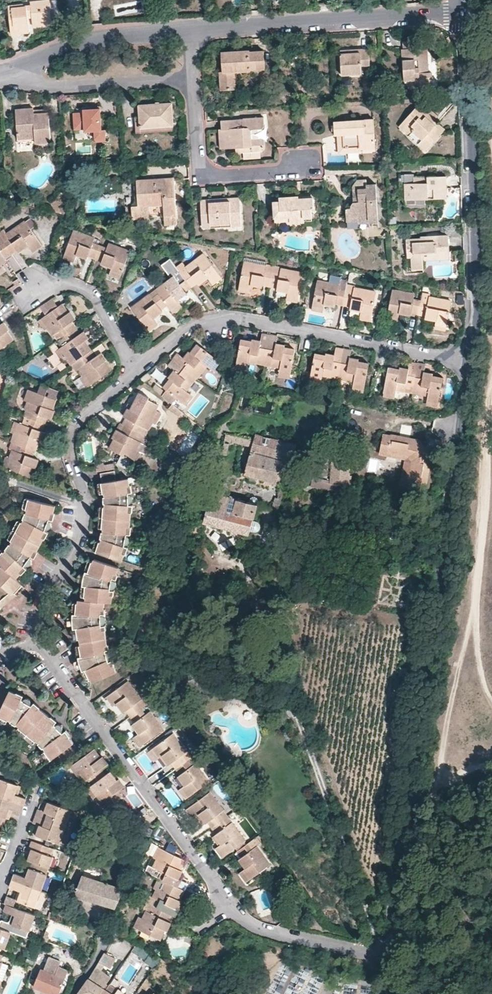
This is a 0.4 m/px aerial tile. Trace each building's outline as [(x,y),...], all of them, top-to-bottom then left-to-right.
[(53,20),(53,19),(51,1),(51,0),(42,0),(32,1),(33,6),(26,7),(25,5),(10,7),(13,34),(31,32),(30,18),(34,17),(35,23),(53,20)] [(59,0),(56,0),(51,1),(53,19),(61,18),(59,0)] [(427,74),(426,48),(424,48),(424,40),(405,41),(405,45),(405,48),(403,49),(405,80),(412,80),(412,88),(435,87),(434,73),(430,73),(427,74)] [(267,67),(266,52),(259,52),(252,52),(252,50),(226,51),(227,69),(224,69),(225,88),(239,87),(238,70),(253,69),(253,68),(267,67)] [(351,72),(351,76),(363,76),(362,67),(371,66),(371,50),(365,50),(360,50),(360,54),(352,55),(352,51),(342,51),(343,72),(351,72)] [(143,128),(175,126),(174,102),(145,104),(141,105),(143,128)] [(427,136),(434,142),(447,129),(440,122),(442,119),(440,117),(430,107),(415,108),(400,125),(411,134),(415,130),(424,138),(427,136)] [(52,141),(50,113),(36,114),(28,114),(28,108),(17,109),(19,138),(36,138),(36,142),(52,141)] [(105,132),(104,108),(93,109),(87,109),(87,112),(77,113),(78,130),(87,129),(87,131),(89,132),(98,131),(98,141),(109,140),(109,131),(105,132)] [(251,137),(251,128),(263,128),(266,126),(266,116),(247,116),(244,119),(223,119),(223,128),(221,128),(222,147),(232,146),(237,146),(237,152),(248,151),(250,148),(253,151),(262,151),(265,148),(264,144),(264,140),(261,137),(251,137)] [(357,146),(357,151),(360,151),(360,149),(375,148),(373,120),(334,122),(335,135),(337,135),(342,135),(342,147),(357,146)] [(428,149),(434,142),(427,136),(424,138),(415,130),(411,134),(428,149)] [(338,152),(357,151),(357,146),(342,147),(342,135),(337,135),(337,144),(338,152)] [(358,152),(348,153),(349,163),(359,163),(358,152)] [(424,180),(424,177),(415,177),(415,184),(407,184),(407,200),(427,199),(449,198),(448,187),(448,176),(429,176),(429,180),(424,180)] [(178,226),(178,216),(176,186),(176,179),(139,180),(139,192),(140,206),(133,207),(134,220),(151,219),(151,206),(165,205),(166,216),(166,226),(178,226)] [(377,223),(375,184),(367,184),(366,180),(357,180),(352,186),(357,189),(358,200),(352,201),(351,203),(349,207),(345,207),(345,217),(357,217),(358,228),(368,227),(368,223),(377,223)] [(304,218),(311,218),(311,210),(314,209),(314,199),(303,199),(299,199),(299,197),(280,198),(280,202),(275,202),(275,218),(290,217),(290,223),(305,223),(304,218)] [(232,201),(202,203),(204,223),(242,221),(241,198),(232,198),(232,201)] [(4,242),(12,253),(18,249),(19,250),(23,248),(28,245),(31,248),(41,242),(32,228),(37,225),(32,217),(27,220),(8,233),(5,228),(0,231),(0,236),(4,242)] [(96,257),(101,243),(94,241),(95,237),(74,229),(64,253),(75,258),(77,253),(81,254),(87,256),(88,254),(96,257)] [(423,251),(449,250),(449,242),(448,234),(422,235),(422,237),(407,238),(407,255),(411,255),(412,268),(423,268),(423,258),(423,251)] [(12,253),(4,242),(0,244),(0,264),(3,262),(7,259),(6,257),(12,253)] [(43,244),(41,242),(31,248),(33,251),(43,244)] [(108,246),(101,243),(96,257),(102,259),(102,261),(107,263),(113,265),(111,272),(121,276),(131,251),(109,242),(108,246)] [(189,269),(184,274),(191,285),(198,281),(199,282),(203,280),(206,278),(205,275),(207,273),(209,276),(212,280),(221,273),(205,252),(187,265),(189,269)] [(177,265),(184,274),(189,269),(187,265),(183,261),(177,265)] [(270,286),(273,272),(266,271),(266,265),(244,261),(240,286),(251,288),(252,285),(253,285),(254,285),(263,287),(263,284),(270,286)] [(280,274),(273,272),(270,286),(277,287),(277,289),(285,291),(289,292),(288,295),(299,298),(304,272),(281,268),(280,274)] [(223,275),(221,273),(212,280),(213,282),(223,275)] [(191,285),(184,274),(178,278),(174,274),(156,288),(159,292),(167,303),(171,308),(180,302),(177,298),(175,296),(179,293),(179,297),(181,296),(187,292),(185,289),(191,285)] [(336,303),(343,304),(346,291),(339,289),(340,284),(318,280),(313,304),(325,307),(325,303),(328,304),(336,305),(336,303)] [(346,291),(343,304),(351,306),(351,308),(358,310),(362,311),(361,314),(373,316),(377,292),(355,287),(354,292),(346,291)] [(419,313),(422,300),(415,298),(415,292),(394,288),(389,314),(400,316),(401,312),(401,309),(404,310),(404,313),(411,314),(412,312),(419,313)] [(161,306),(167,303),(159,292),(153,296),(150,292),(132,305),(148,326),(157,320),(154,316),(151,313),(153,311),(157,314),(163,309),(161,306)] [(423,292),(422,300),(419,313),(426,314),(430,315),(429,318),(436,319),(436,323),(448,325),(452,299),(430,295),(431,293),(423,292)] [(50,298),(39,307),(43,314),(55,306),(50,298)] [(61,327),(66,333),(77,326),(73,319),(76,317),(71,309),(69,309),(63,301),(60,303),(55,306),(43,314),(42,315),(48,324),(53,332),(61,327)] [(171,308),(173,311),(182,305),(180,302),(171,308)] [(46,325),(48,324),(42,315),(40,317),(46,325)] [(158,322),(157,320),(148,326),(150,328),(158,322)] [(13,340),(7,330),(9,329),(6,324),(4,321),(0,324),(0,348),(13,340)] [(72,362),(82,356),(92,349),(88,342),(92,339),(87,333),(84,329),(81,331),(77,326),(66,333),(70,339),(58,348),(64,357),(68,355),(72,362)] [(66,333),(61,327),(53,332),(58,339),(66,333)] [(261,345),(268,346),(270,333),(263,332),(262,338),(262,341),(261,345)] [(270,333),(268,346),(275,348),(276,344),(276,341),(277,334),(270,333)] [(261,345),(262,341),(250,339),(242,337),(237,362),(249,365),(250,361),(265,364),(268,346),(261,345)] [(173,358),(196,376),(206,364),(211,368),(218,358),(198,343),(193,349),(186,359),(184,357),(177,352),(173,358)] [(296,348),(288,346),(276,344),(275,348),(268,346),(265,364),(280,367),(280,371),(291,373),(296,348)] [(335,360),(342,361),(344,347),(337,346),(336,353),(335,356),(335,360)] [(187,352),(184,357),(186,359),(193,349),(190,347),(187,352)] [(344,347),(342,361),(349,362),(349,359),(350,356),(351,348),(344,347)] [(92,349),(82,356),(86,362),(80,366),(85,373),(81,375),(87,384),(111,368),(106,360),(107,358),(104,355),(102,351),(96,354),(92,349)] [(323,374),(339,377),(342,361),(335,360),(335,356),(324,353),(316,352),(311,377),(322,380),(323,374)] [(171,402),(177,396),(185,402),(192,392),(187,388),(196,376),(173,358),(168,364),(174,369),(176,371),(169,381),(165,386),(166,387),(161,393),(171,402)] [(221,361),(218,358),(211,368),(214,369),(221,361)] [(342,361),(339,377),(354,381),(354,386),(365,388),(369,362),(361,361),(349,359),(349,362),(342,361)] [(408,373),(416,375),(418,361),(410,360),(409,367),(409,370),(408,373)] [(418,361),(416,375),(423,376),(423,373),(424,370),(425,363),(418,361)] [(22,365),(14,370),(21,373),(23,366),(22,364),(22,365)] [(397,388),(413,391),(416,375),(408,373),(409,370),(397,367),(389,366),(384,391),(397,394),(397,388)] [(167,379),(169,381),(176,371),(174,369),(169,376),(167,379)] [(416,375),(413,391),(428,394),(427,399),(438,402),(443,376),(434,375),(423,373),(423,376),(416,375)] [(45,382),(41,381),(38,389),(57,396),(60,388),(45,382)] [(32,416),(45,421),(47,414),(51,415),(53,410),(54,406),(53,405),(57,396),(38,389),(29,386),(25,396),(28,397),(25,406),(34,410),(32,416)] [(194,395),(192,392),(185,402),(187,404),(194,395)] [(136,431),(144,435),(152,422),(155,423),(160,413),(153,409),(155,406),(145,400),(146,398),(139,394),(136,398),(135,400),(133,404),(126,400),(119,413),(124,416),(128,418),(125,425),(136,431)] [(182,410),(171,402),(168,406),(179,414),(182,410)] [(42,427),(45,421),(32,416),(29,423),(15,419),(12,428),(15,430),(12,439),(22,443),(35,447),(39,436),(43,437),(45,432),(46,429),(42,427)] [(125,425),(121,423),(116,432),(113,438),(115,439),(111,448),(135,461),(140,451),(147,455),(152,447),(145,444),(148,437),(144,435),(136,431),(125,425)] [(384,433),(381,446),(388,448),(391,434),(384,433)] [(275,459),(280,441),(256,434),(255,440),(253,447),(244,479),(249,481),(251,476),(278,483),(285,461),(275,459)] [(422,447),(425,445),(420,439),(391,434),(388,448),(381,446),(380,450),(385,451),(406,455),(408,456),(409,457),(410,459),(411,460),(408,477),(404,476),(401,476),(399,483),(411,486),(412,482),(425,484),(428,468),(430,456),(431,456),(430,455),(430,454),(430,453),(428,451),(425,452),(422,447)] [(230,444),(253,447),(255,440),(226,437),(221,457),(226,458),(230,444)] [(285,461),(293,464),(299,445),(280,441),(275,459),(285,461)] [(32,454),(35,447),(22,443),(20,450),(13,448),(10,458),(6,457),(3,466),(29,475),(33,464),(35,465),(37,460),(38,456),(32,454)] [(406,461),(404,476),(408,477),(411,460),(410,459),(409,457),(408,456),(406,455),(385,451),(385,455),(404,459),(405,459),(405,460),(406,460),(406,461)] [(330,478),(311,478),(311,490),(350,490),(351,458),(330,458),(330,478)] [(103,466),(103,464),(95,466),(97,472),(115,470),(114,464),(103,466)] [(104,481),(117,479),(115,472),(102,473),(104,481)] [(131,485),(130,477),(117,479),(104,481),(106,493),(107,497),(115,497),(115,503),(107,503),(106,507),(105,518),(131,520),(132,513),(132,512),(131,512),(131,505),(131,503),(132,502),(133,501),(134,500),(134,499),(134,498),(134,497),(133,495),(132,494),(130,494),(129,493),(129,492),(129,486),(131,485)] [(273,509),(280,512),(285,492),(279,490),(273,509)] [(259,505),(212,492),(210,491),(209,495),(208,497),(208,498),(207,500),(207,501),(206,503),(205,507),(209,508),(205,522),(236,530),(251,534),(259,505)] [(23,507),(28,508),(28,506),(32,498),(27,496),(23,507)] [(22,523),(18,531),(41,544),(45,537),(43,536),(47,529),(47,528),(50,526),(52,525),(52,522),(50,519),(50,518),(52,511),(54,512),(56,506),(41,501),(34,498),(32,498),(28,506),(28,508),(27,512),(25,511),(23,517),(25,518),(23,520),(22,523)] [(13,528),(18,531),(22,523),(23,520),(19,518),(13,528)] [(101,541),(97,552),(122,561),(125,554),(123,554),(126,545),(127,543),(128,543),(129,543),(129,542),(130,542),(131,541),(131,540),(132,540),(132,539),(132,538),(131,537),(131,536),(130,535),(129,534),(129,533),(130,526),(131,520),(105,518),(104,529),(104,531),(112,534),(110,540),(102,537),(101,541)] [(8,538),(11,541),(13,537),(14,538),(18,531),(13,528),(8,538)] [(3,565),(16,577),(22,571),(20,570),(25,564),(29,564),(30,563),(31,562),(32,560),(32,558),(31,556),(32,555),(36,548),(38,549),(41,544),(18,531),(14,538),(13,537),(11,541),(10,544),(8,543),(6,547),(7,547),(4,551),(0,556),(0,562),(3,565)] [(103,535),(102,537),(110,540),(112,534),(104,531),(103,535)] [(40,551),(38,549),(36,548),(32,555),(36,557),(40,551)] [(120,567),(94,558),(94,560),(91,572),(87,572),(86,574),(84,582),(84,584),(88,585),(87,597),(87,600),(105,602),(112,602),(114,595),(111,595),(112,589),(113,587),(114,587),(114,586),(115,586),(115,585),(116,584),(116,583),(115,582),(115,581),(114,580),(114,578),(116,573),(118,574),(120,567)] [(2,601),(1,599),(4,596),(2,594),(7,589),(10,592),(11,593),(14,591),(22,582),(16,577),(3,565),(0,567),(0,602),(2,601)] [(26,585),(22,582),(14,591),(17,594),(26,585)] [(80,638),(81,641),(107,638),(106,631),(103,631),(103,625),(103,624),(103,623),(104,622),(105,621),(105,620),(106,619),(105,619),(105,618),(104,617),(104,616),(103,616),(102,615),(102,614),(102,609),(105,609),(105,602),(87,600),(79,599),(79,602),(78,613),(74,613),(74,616),(74,625),(74,627),(79,627),(80,638)] [(112,666),(110,661),(110,660),(111,659),(112,658),(112,657),(112,656),(112,655),(112,654),(111,653),(110,652),(109,651),(108,651),(106,651),(106,649),(106,645),(108,645),(107,638),(81,641),(81,645),(83,655),(78,656),(79,659),(81,668),(82,670),(87,669),(91,679),(92,683),(116,672),(115,666),(112,666)] [(86,681),(91,679),(87,669),(82,670),(86,681)] [(127,712),(131,717),(143,708),(139,703),(142,700),(128,682),(108,696),(115,706),(118,704),(121,702),(123,704),(120,706),(121,708),(125,713),(127,712)] [(28,732),(46,712),(40,706),(38,709),(32,704),(31,703),(31,701),(30,699),(29,698),(28,697),(26,697),(24,698),(22,698),(16,695),(16,692),(10,690),(0,711),(0,714),(9,720),(20,727),(28,732)] [(113,708),(115,706),(108,696),(106,698),(113,708)] [(143,708),(131,717),(136,723),(134,725),(137,730),(139,731),(141,730),(143,732),(140,734),(138,736),(145,745),(165,730),(151,712),(148,715),(143,708)] [(75,742),(70,737),(69,739),(64,733),(63,732),(63,727),(62,726),(62,725),(61,725),(60,724),(56,724),(54,722),(49,717),(51,715),(46,712),(28,732),(37,740),(36,741),(46,751),(54,758),(75,742)] [(9,720),(0,714),(0,718),(8,722),(9,720)] [(25,736),(28,732),(20,727),(18,729),(25,736)] [(69,739),(70,737),(72,736),(67,730),(64,733),(69,739)] [(33,743),(36,741),(37,740),(28,732),(25,736),(33,743)] [(172,764),(177,769),(188,760),(185,755),(189,752),(175,733),(155,748),(161,758),(163,756),(164,757),(165,758),(170,765),(172,764)] [(142,747),(145,745),(138,736),(135,738),(142,747)] [(91,772),(98,781),(108,773),(103,767),(109,762),(106,758),(104,754),(102,756),(96,747),(73,764),(80,773),(83,770),(86,775),(91,772)] [(159,759),(161,758),(155,748),(152,750),(159,759)] [(50,762),(54,758),(46,751),(43,754),(50,762)] [(188,760),(177,769),(181,776),(179,777),(183,782),(184,784),(186,782),(188,785),(185,786),(185,787),(191,797),(211,782),(198,763),(193,766),(188,760)] [(109,807),(113,803),(124,795),(119,789),(126,784),(124,781),(121,777),(119,778),(113,770),(108,773),(98,781),(93,784),(89,787),(96,796),(99,794),(104,800),(109,807)] [(98,781),(91,772),(86,775),(93,784),(98,781)] [(27,805),(29,799),(17,795),(14,794),(14,792),(18,793),(20,785),(3,779),(0,788),(0,796),(27,805)] [(188,799),(191,797),(185,787),(182,790),(188,799)] [(214,826),(226,818),(222,812),(225,809),(212,791),(192,806),(198,815),(201,815),(200,813),(203,811),(206,814),(203,816),(208,822),(210,821),(214,826)] [(5,817),(8,818),(11,811),(7,810),(8,807),(12,808),(24,813),(27,805),(0,796),(0,815),(5,817)] [(39,816),(68,826),(74,810),(52,802),(49,809),(52,810),(51,812),(49,811),(41,809),(39,816)] [(196,817),(198,815),(192,806),(190,808),(196,817)] [(62,842),(68,826),(39,816),(36,823),(42,826),(46,827),(45,829),(42,828),(40,834),(62,842)] [(230,824),(226,818),(214,826),(219,832),(216,835),(220,841),(223,838),(225,841),(222,844),(221,844),(229,854),(248,840),(234,821),(230,824)] [(68,844),(74,828),(68,826),(62,842),(68,844)] [(251,842),(255,847),(260,844),(266,840),(262,834),(251,842)] [(33,853),(30,859),(51,867),(55,855),(53,854),(55,848),(34,840),(31,848),(34,849),(36,850),(35,853),(33,853)] [(255,847),(251,842),(239,851),(243,856),(242,858),(246,863),(248,867),(244,870),(251,879),(273,863),(260,844),(255,847)] [(226,857),(229,854),(221,844),(218,847),(226,857)] [(165,871),(161,878),(164,879),(174,884),(177,877),(180,878),(184,870),(182,869),(185,864),(187,859),(161,847),(157,857),(160,859),(157,867),(165,871)] [(18,873),(16,880),(43,890),(49,874),(32,867),(29,873),(32,874),(30,878),(28,877),(18,873)] [(249,880),(251,879),(244,870),(242,871),(249,880)] [(125,891),(126,888),(84,875),(78,894),(98,901),(117,907),(125,891)] [(174,884),(164,879),(160,890),(156,897),(164,901),(161,908),(172,913),(175,907),(180,909),(182,904),(184,900),(182,899),(187,890),(174,884)] [(16,880),(13,887),(23,890),(26,891),(25,895),(22,894),(20,899),(38,906),(43,890),(16,880)] [(43,908),(49,892),(43,890),(38,906),(43,908)] [(10,895),(7,903),(17,907),(20,899),(10,895)] [(150,903),(161,908),(164,901),(156,897),(151,895),(147,902),(150,903)] [(31,929),(36,914),(17,907),(7,903),(5,910),(16,914),(19,915),(18,919),(15,918),(13,923),(31,929)] [(150,910),(158,914),(161,908),(150,903),(147,909),(150,910)] [(169,920),(172,913),(161,908),(158,914),(150,910),(146,918),(142,916),(137,926),(164,939),(168,929),(170,930),(172,926),(173,922),(169,920)] [(1,953),(4,946),(9,948),(15,932),(0,926),(0,952),(1,953)] [(137,945),(134,950),(147,959),(152,952),(139,942),(137,945)] [(80,991),(84,993),(100,993),(106,985),(109,981),(101,975),(103,970),(106,965),(112,968),(118,957),(106,951),(102,959),(95,970),(80,991)] [(162,957),(152,952),(147,959),(147,961),(155,966),(162,957)] [(71,969),(59,964),(57,971),(53,970),(52,972),(43,969),(36,986),(47,990),(57,993),(61,993),(71,969)] [(101,975),(109,981),(112,976),(103,970),(101,975)] [(140,983),(135,979),(129,988),(135,992),(140,983)] [(106,985),(100,993),(109,993),(107,992),(110,988),(106,985)]
